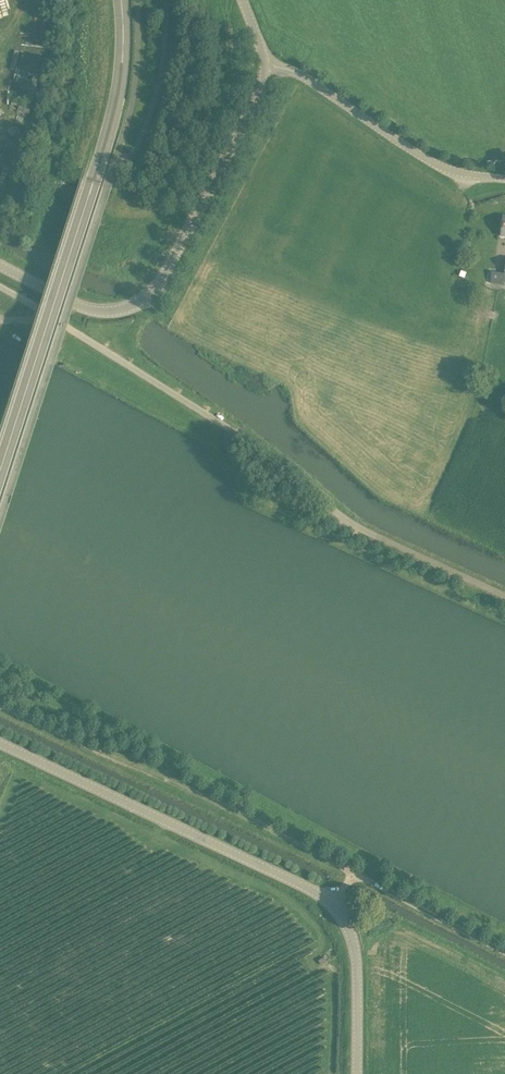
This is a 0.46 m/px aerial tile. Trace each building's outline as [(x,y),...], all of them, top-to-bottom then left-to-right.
[(16,52),(13,68),(15,69),(12,88),(35,93),(42,57),(16,52)] [(13,123),(24,127),(28,117),(17,113),(13,123)] [(504,274),(491,272),(490,283),(503,285),(503,283),(504,283),(504,269),(504,274)]
